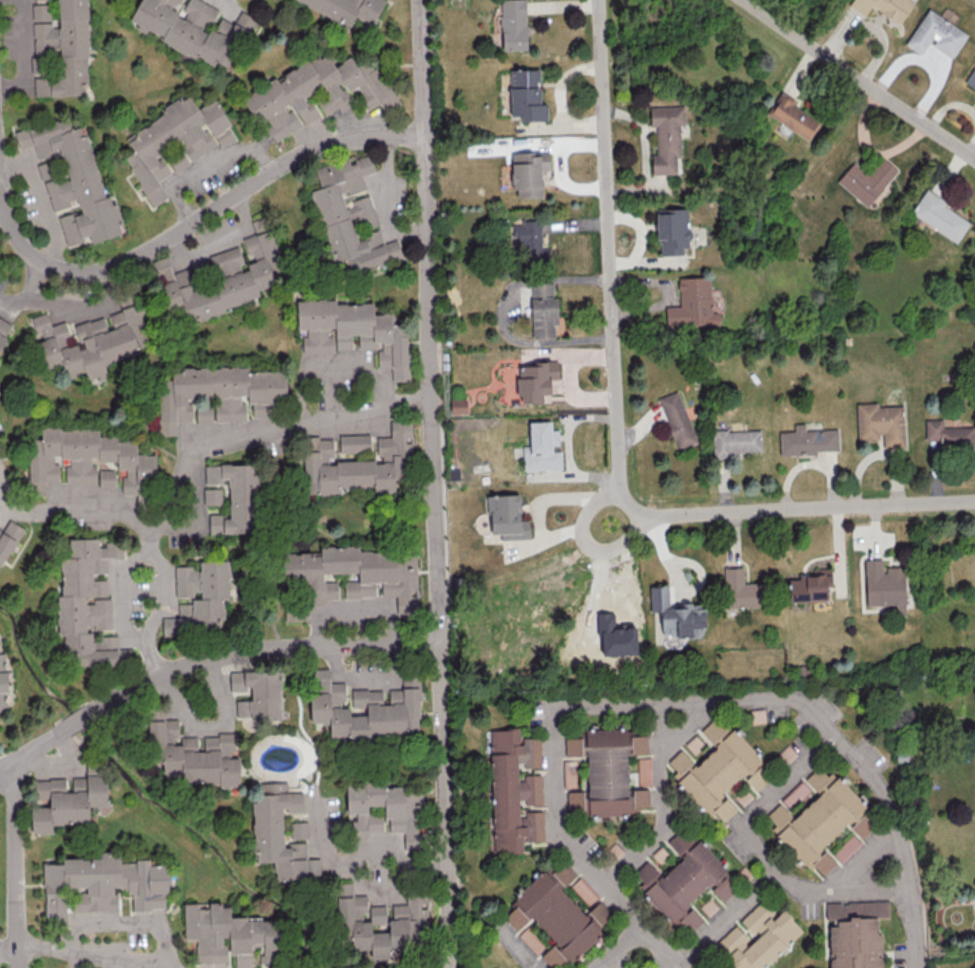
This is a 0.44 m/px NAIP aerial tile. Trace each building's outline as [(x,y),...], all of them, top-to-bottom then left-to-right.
[(85,84),(88,84),(87,0),(59,0),(59,27),(49,28),(49,4),(32,4),(33,75),(34,75),(35,96),(85,95),(85,84)] [(241,9),(233,23),(218,15),(221,11),(201,0),(140,0),(128,22),(146,32),(147,31),(213,67),(215,63),(227,70),(256,17),(241,9)] [(339,22),(346,23),(351,26),(355,18),(361,19),(372,25),(385,0),(296,0),(339,22)] [(527,49),(526,0),(500,0),(501,50),(527,49)] [(929,43),(952,57),(967,33),(927,8),(905,44),(922,55),(929,43)] [(245,94),(270,142),(318,117),(307,95),(323,87),(327,93),(316,99),(324,114),(338,107),(340,111),(356,104),(349,91),(356,88),(367,110),(379,104),(384,112),(399,105),(380,67),(372,71),(365,56),(354,62),(352,56),(334,66),(327,52),(245,94)] [(974,87),(974,65),(965,81),(974,87)] [(539,68),(509,69),(510,116),(520,116),(520,121),(547,120),(547,104),(540,104),(539,81),(540,81),(539,68)] [(151,206),(168,197),(158,179),(176,170),(176,169),(220,146),(221,148),(238,138),(217,97),(197,108),(189,93),(162,107),(166,114),(125,136),(134,152),(125,156),(151,206)] [(768,114),(805,140),(819,120),(782,95),(768,114)] [(649,106),(650,127),(656,126),(657,154),(651,154),(652,174),(680,173),(679,126),(685,126),(685,105),(649,106)] [(124,233),(114,194),(104,197),(85,125),(72,128),(69,117),(28,128),(29,131),(15,134),(19,148),(33,144),(37,157),(60,151),(67,175),(45,181),(52,209),(77,202),(79,210),(59,216),(67,246),(83,241),(82,237),(89,236),(91,242),(124,233)] [(542,197),(541,170),(550,170),(549,152),(511,152),(512,190),(516,190),(516,197),(542,197)] [(315,167),(320,188),(313,190),(332,263),(344,260),(346,268),(359,265),(360,268),(388,261),(380,230),(358,235),(356,229),(377,224),(369,192),(366,193),(362,175),(374,172),(369,153),(315,167)] [(866,207),(898,170),(882,157),(868,173),(854,161),(836,181),(866,207)] [(956,242),(971,220),(924,190),(910,213),(956,242)] [(657,255),(682,255),(682,247),(692,247),(692,227),(688,227),(688,208),(657,208),(657,255)] [(283,282),(280,270),(283,269),(268,216),(252,221),(255,233),(243,237),(251,262),(244,264),(239,246),(209,255),(216,280),(198,285),(193,266),(172,272),(167,256),(152,261),(167,310),(182,306),(186,321),(261,299),(258,290),(283,282)] [(523,263),(549,263),(549,248),(541,248),(541,220),(521,220),(521,224),(512,224),(512,236),(517,236),(517,243),(523,243),(523,263)] [(678,277),(679,306),(665,306),(666,326),(716,326),(716,312),(710,312),(710,277),(678,277)] [(557,337),(556,297),(553,297),(553,281),(531,282),(532,338),(557,337)] [(407,322),(393,323),(392,313),(374,313),(373,299),(297,300),(297,329),(303,329),(304,354),(335,353),(335,349),(352,349),(352,335),(358,335),(358,346),(382,346),(382,350),(377,350),(377,367),(391,367),(392,381),(408,381),(407,322)] [(149,345),(139,305),(108,312),(112,328),(106,329),(104,317),(74,324),(78,343),(72,345),(66,321),(50,325),(47,312),(31,315),(36,338),(37,338),(44,368),(63,364),(66,376),(85,372),(87,380),(96,378),(96,381),(108,378),(104,363),(142,354),(140,347),(149,345)] [(7,338),(4,336),(11,323),(0,317),(0,351),(7,338)] [(558,360),(540,361),(540,366),(517,366),(518,403),(543,403),(543,394),(551,394),(550,378),(558,378),(558,360)] [(287,371),(248,370),(248,367),(182,366),(181,372),(169,372),(169,378),(159,378),(158,435),(176,435),(177,420),(191,421),(192,399),(197,399),(197,422),(211,422),(211,399),(215,399),(215,421),(248,421),(248,403),(286,403),(287,371)] [(697,442),(678,390),(657,397),(677,450),(697,442)] [(466,398),(450,399),(451,413),(467,413),(466,398)] [(882,447),(904,446),(903,404),(856,405),(857,440),(882,439),(882,447)] [(925,439),(940,439),(940,448),(974,447),(974,424),(959,425),(959,418),(925,418),(925,439)] [(304,493),(339,493),(339,486),(374,486),(374,491),(395,491),(395,479),(411,479),(411,420),(390,419),(390,437),(376,437),(376,461),(329,461),(329,456),(333,456),(333,437),(304,437),(304,493)] [(562,468),(561,448),(558,448),(558,429),(551,429),(551,420),(529,421),(529,445),(523,445),(524,469),(562,468)] [(805,429),(804,423),(793,423),(794,430),(779,431),(780,454),(839,452),(838,428),(805,429)] [(42,426),(41,438),(31,441),(26,494),(45,495),(47,481),(58,481),(60,461),(69,461),(70,466),(66,466),(65,482),(95,484),(96,478),(91,459),(99,457),(99,461),(116,462),(118,469),(127,470),(126,476),(122,476),(121,494),(138,495),(139,499),(147,497),(148,484),(155,482),(157,455),(137,453),(138,435),(42,426)] [(712,431),(713,455),(761,453),(760,429),(712,431)] [(370,452),(370,434),(339,434),(340,452),(370,452)] [(209,533),(257,532),(255,463),(205,464),(205,482),(229,481),(229,518),(219,518),(218,514),(209,514),(209,533)] [(99,488),(116,487),(115,469),(99,469),(99,488)] [(221,504),(221,488),(203,488),(204,504),(221,504)] [(530,539),(529,519),(520,520),(520,494),(487,495),(487,511),(491,511),(491,534),(501,533),(501,539),(530,539)] [(24,529),(10,519),(2,531),(0,529),(0,566),(24,529)] [(63,665),(122,668),(131,666),(132,649),(117,649),(118,636),(110,630),(111,598),(93,598),(93,604),(86,603),(86,596),(98,596),(107,594),(108,579),(93,578),(92,574),(106,574),(107,557),(123,558),(123,552),(121,540),(69,538),(68,556),(62,558),(60,595),(58,595),(56,634),(64,635),(63,665)] [(417,552),(360,552),(360,546),(320,546),(320,553),(284,553),(284,582),(309,582),(309,588),(337,588),(337,582),(323,582),(323,573),(344,573),(344,597),(397,596),(397,613),(417,613),(417,552)] [(228,559),(199,560),(200,566),(174,567),(176,600),(177,599),(178,617),(162,618),(163,635),(193,634),(192,625),(225,624),(223,600),(230,599),(228,559)] [(865,606),(894,605),(894,616),(906,616),(906,566),(883,566),(883,559),(865,559),(865,606)] [(724,607),(763,607),(762,583),(743,583),(743,566),(723,567),(724,607)] [(830,568),(812,569),(812,576),(789,577),(789,601),(827,600),(827,586),(831,586),(830,568)] [(650,586),(651,611),(661,611),(662,637),(691,635),(691,627),(705,627),(704,607),(668,608),(667,585),(650,586)] [(636,627),(614,627),(614,612),(599,613),(600,655),(637,655),(636,627)] [(9,709),(9,657),(0,653),(0,711),(9,709)] [(419,732),(420,676),(402,676),(402,689),(389,689),(389,704),(382,704),(382,690),(348,689),(348,683),(330,682),(330,668),(313,668),(313,693),(311,693),(310,723),(330,723),(329,736),(349,737),(349,738),(369,739),(369,731),(419,732)] [(236,719),(282,718),(281,670),(230,671),(230,691),(243,691),(243,686),(251,686),(251,700),(235,700),(236,719)] [(239,786),(240,757),(234,757),(234,732),(218,732),(218,737),(178,736),(178,719),(164,719),(164,709),(149,709),(148,749),(163,749),(163,774),(182,774),(181,782),(219,783),(219,785),(239,786)] [(722,794),(740,774),(757,790),(769,777),(761,769),(767,763),(716,714),(700,731),(715,746),(697,766),(679,749),(667,762),(677,771),(670,778),(711,815),(714,812),(724,822),(737,808),(722,794)] [(490,729),(493,852),(523,851),(523,841),(544,841),(543,811),(525,811),(525,816),(519,816),(518,803),(542,803),(542,774),(523,775),(523,779),(518,779),(517,768),(541,767),(540,737),(520,738),(520,729),(490,729)] [(587,756),(587,791),(567,791),(568,815),(636,814),(636,808),(649,808),(648,789),(627,789),(627,754),(647,753),(647,735),(631,735),(631,731),(565,732),(565,756),(587,756)] [(684,744),(699,761),(712,750),(697,733),(684,744)] [(650,758),(638,757),(638,784),(650,785),(650,758)] [(864,808),(822,762),(805,778),(820,794),(793,818),(779,803),(766,815),(775,825),(771,829),(818,879),(836,863),(821,847),(864,808)] [(31,779),(33,833),(52,833),(52,824),(89,823),(89,807),(108,806),(107,775),(72,776),(73,791),(66,792),(66,778),(31,779)] [(254,862),(274,861),(275,881),(308,879),(308,875),(320,875),(319,858),(307,858),(307,843),(283,843),(282,811),(303,810),(302,792),(287,792),(287,781),(256,782),(257,801),(252,802),(254,862)] [(423,786),(347,782),(346,813),(353,813),(352,833),(383,835),(383,817),(367,817),(368,805),(385,806),(384,818),(389,818),(388,832),(404,833),(403,849),(420,850),(423,786)] [(861,838),(875,824),(864,813),(850,826),(861,838)] [(290,838),(308,838),(307,821),(290,822),(290,838)] [(689,934),(703,917),(688,906),(705,885),(725,901),(742,880),(678,829),(666,843),(681,856),(664,876),(645,860),(633,875),(649,887),(641,896),(689,934)] [(860,843),(852,834),(832,853),(840,862),(860,843)] [(43,863),(45,918),(66,923),(68,923),(66,890),(67,887),(87,887),(86,892),(72,892),(73,912),(117,910),(116,886),(122,888),(130,887),(131,910),(165,908),(165,900),(170,881),(170,866),(164,865),(150,865),(149,857),(133,858),(110,851),(101,851),(99,857),(64,859),(62,862),(43,863)] [(571,962),(602,933),(601,927),(611,918),(609,910),(600,900),(585,914),(560,888),(575,875),(565,864),(545,868),(514,898),(519,903),(504,917),(517,931),(529,919),(533,918),(555,942),(540,956),(550,967),(571,962)] [(570,885),(588,905),(598,896),(580,877),(570,885)] [(429,943),(428,896),(406,897),(406,904),(369,905),(370,920),(366,920),(365,895),(352,895),(352,882),(336,883),(337,938),(351,937),(352,950),(370,950),(371,958),(420,957),(419,943),(429,943)] [(783,908),(775,915),(762,900),(737,922),(738,923),(709,948),(727,967),(761,967),(803,931),(783,908)] [(879,918),(889,917),(888,901),(825,902),(825,919),(829,919),(830,967),(880,967),(879,918)] [(230,917),(230,904),(209,903),(209,909),(200,908),(200,903),(184,903),(184,940),(196,940),(196,962),(228,962),(228,954),(235,954),(235,967),(242,967),(252,967),(252,945),(261,945),(261,967),(279,967),(280,918),(230,917)]
